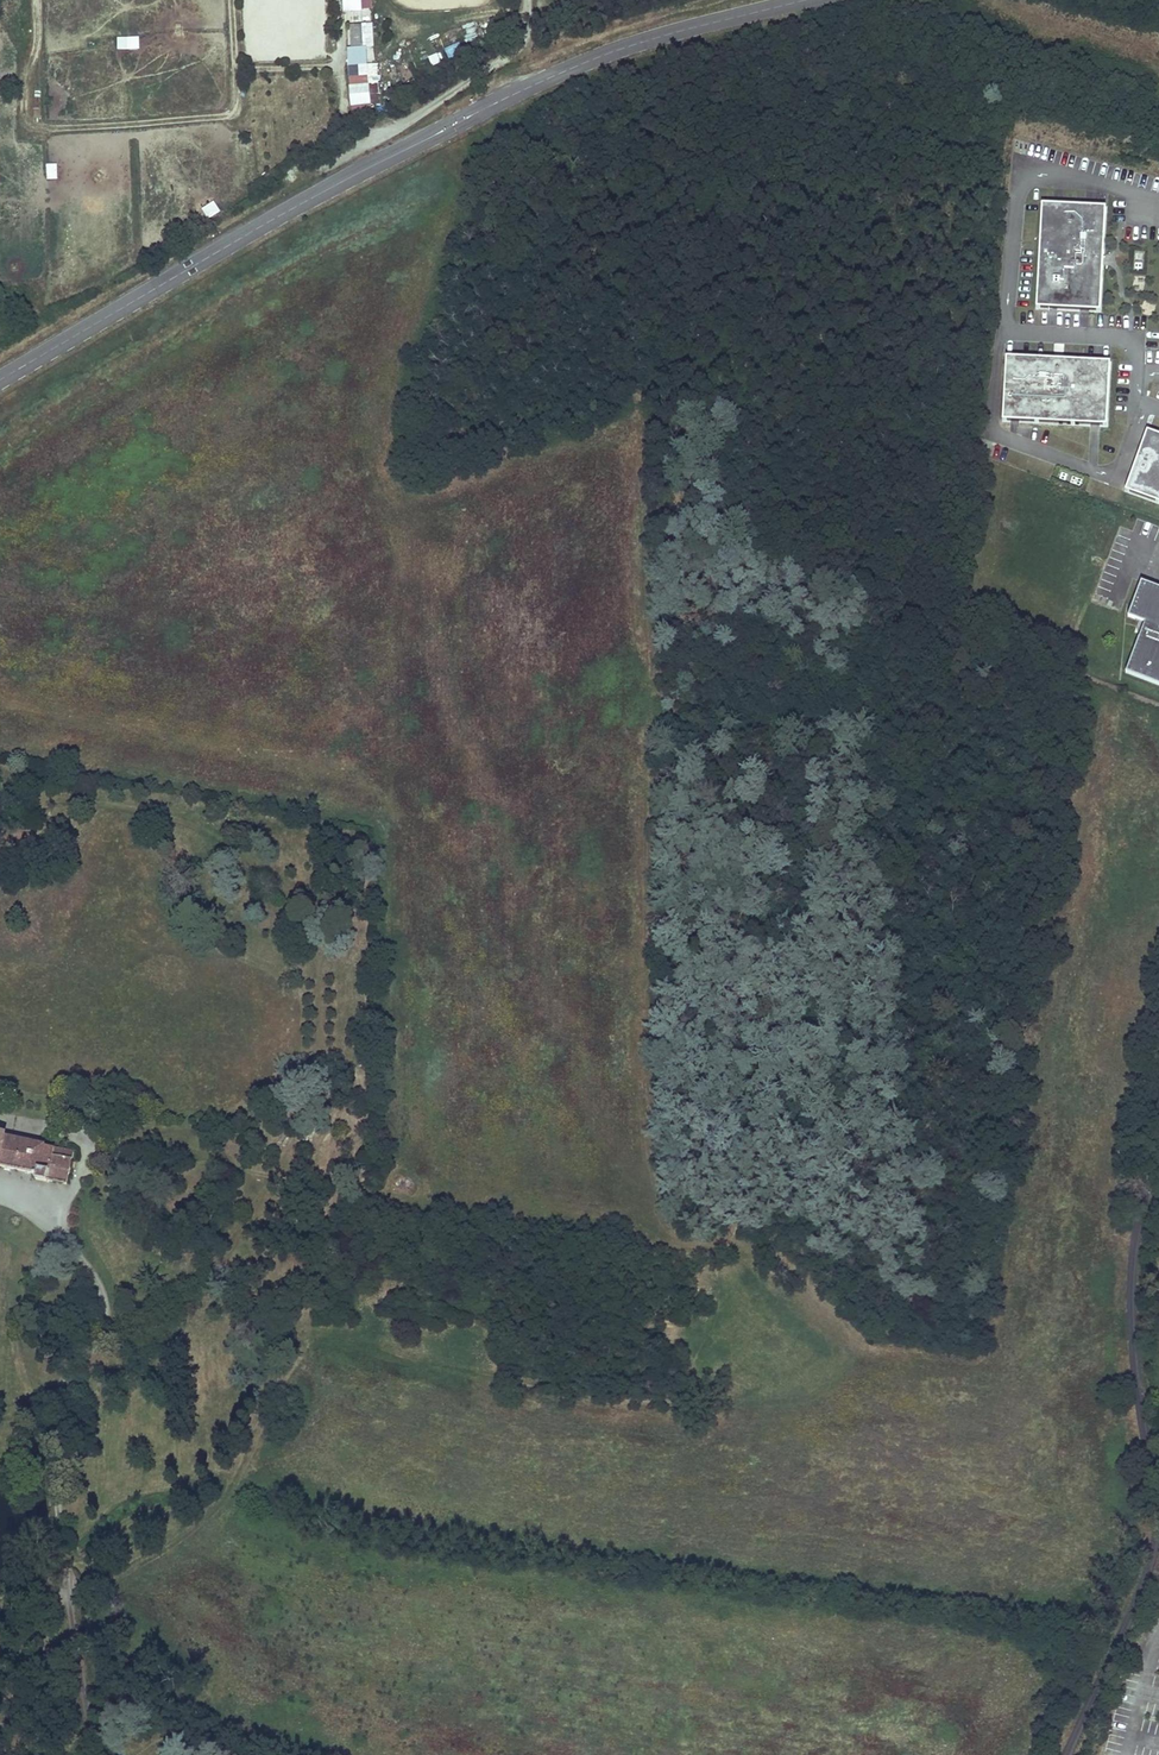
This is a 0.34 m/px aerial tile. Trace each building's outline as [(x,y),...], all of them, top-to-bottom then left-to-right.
[(364,24),(363,0),(343,0),(344,25),(350,25),(364,24)] [(351,49),(365,48),(364,24),(350,25),(351,49)] [(119,38),(119,49),(141,48),(140,37),(119,38)] [(459,42),(445,48),(448,56),(463,50),(459,42)] [(348,49),(350,85),(353,85),(365,84),(367,84),(365,48),(351,49),(348,49)] [(376,82),(377,64),(369,64),(368,81),(376,82)] [(365,84),(353,85),(353,98),(366,97),(365,84)] [(263,122),(251,122),(252,133),(263,133),(263,122)] [(263,170),(259,162),(250,166),(253,175),(263,170)] [(1109,303),(1114,204),(1114,202),(1050,199),(1044,299),(1109,303)] [(203,208),(209,219),(221,212),(215,201),(203,208)] [(111,256),(114,265),(128,261),(125,252),(111,256)] [(1102,424),(1105,360),(1005,354),(1001,418),(1102,424)] [(1146,432),(1125,492),(1158,504),(1158,436),(1146,432)] [(1142,582),(1128,617),(1145,623),(1127,673),(1158,685),(1158,588),(1142,582)] [(37,1174),(36,1179),(48,1181),(48,1180),(68,1184),(74,1151),(5,1137),(6,1134),(0,1133),(0,1166),(37,1174)]
